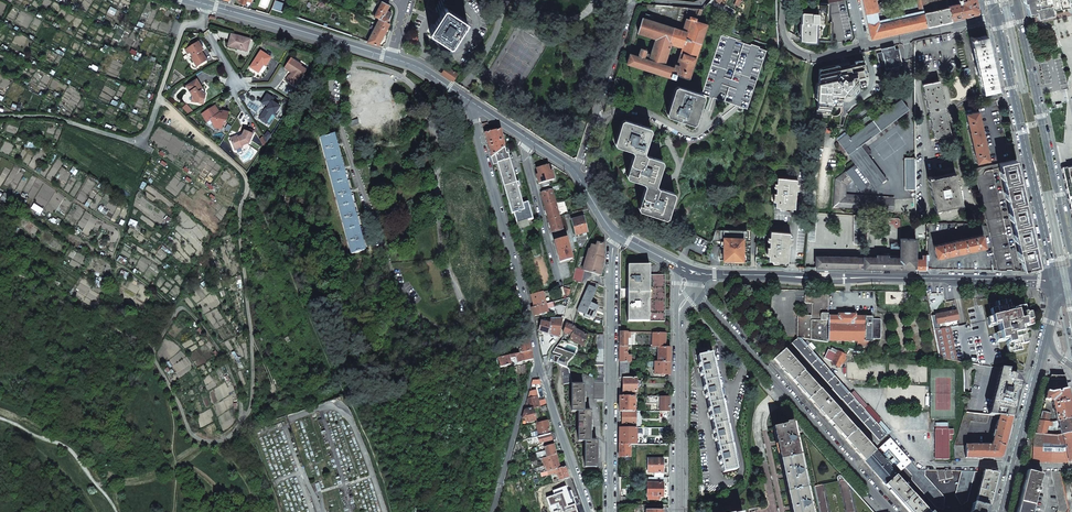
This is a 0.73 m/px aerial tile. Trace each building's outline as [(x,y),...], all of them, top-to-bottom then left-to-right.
[(853,37),(844,0),(827,0),(828,4),(816,3),(816,14),(812,13),(802,13),(802,24),(801,23),(800,41),(815,41),(815,39),(830,40),(831,21),(831,22),(836,45),(850,42),(853,37)] [(927,27),(922,4),(921,0),(917,0),(919,11),(878,21),(876,12),(878,11),(892,0),(884,0),(877,6),(876,0),(863,0),(872,39),(927,27)] [(951,21),(950,20),(947,6),(946,0),(941,0),(938,1),(940,9),(931,11),(929,3),(922,4),(927,27),(939,24),(951,21)] [(976,0),(958,0),(959,3),(947,6),(950,20),(977,14),(978,11),(977,6),(976,0)] [(1028,15),(1035,14),(1036,14),(1036,16),(1052,13),(1051,9),(1066,6),(1068,10),(1071,9),(1071,0),(1025,0),(1028,15)] [(380,18),(377,24),(387,29),(390,24),(387,22),(392,13),(387,11),(390,5),(382,2),(375,16),(380,18)] [(674,79),(676,75),(689,79),(707,24),(698,22),(703,9),(688,7),(684,17),(663,11),(665,5),(660,5),(654,22),(642,18),(638,33),(642,34),(639,43),(622,37),(615,59),(674,79)] [(430,32),(430,33),(450,46),(451,45),(452,46),(467,23),(466,22),(467,21),(446,8),(446,9),(445,8),(429,31),(430,32)] [(722,13),(715,27),(723,29),(728,17),(722,13)] [(377,24),(368,42),(378,46),(387,29),(377,24)] [(251,40),(232,35),(228,46),(247,52),(251,40)] [(766,50),(721,35),(702,93),(703,94),(747,108),(766,50)] [(969,39),(981,92),(997,89),(995,81),(991,62),(985,35),(969,39)] [(190,53),(193,58),(192,59),(197,67),(207,61),(201,52),(204,51),(198,42),(187,49),(190,53)] [(877,54),(880,66),(885,65),(886,69),(890,68),(893,69),(895,67),(899,66),(898,62),(902,61),(899,49),(895,50),(894,46),(882,48),(883,52),(877,54)] [(255,60),(250,68),(258,73),(263,65),(266,67),(271,58),(261,51),(255,60)] [(301,65),(291,58),(284,68),(292,73),(293,75),(289,76),(290,82),(297,81),(299,78),(301,79),(306,70),(300,66),(301,65)] [(818,100),(817,113),(830,114),(830,104),(837,105),(838,101),(842,101),(842,94),(850,94),(858,85),(856,77),(867,75),(864,59),(841,64),(819,69),(819,83),(818,100)] [(444,70),(442,74),(452,81),(457,73),(453,71),(454,70),(451,68),(450,69),(447,67),(444,70)] [(202,94),(201,91),(202,88),(200,85),(197,81),(197,80),(186,86),(192,97),(191,102),(198,103),(204,100),(205,97),(206,94),(202,94)] [(922,84),(934,137),(950,134),(938,80),(922,84)] [(693,124),(703,94),(702,93),(677,85),(667,115),(693,124)] [(858,86),(858,85),(850,94),(851,95),(853,95),(855,94),(857,93),(857,92),(858,91),(859,89),(859,88),(858,86)] [(268,107),(266,110),(265,109),(258,119),(265,123),(271,114),(274,115),(280,107),(272,102),(273,99),(267,95),(261,103),(267,106),(268,107)] [(835,179),(833,207),(893,210),(894,199),(845,196),(846,185),(852,180),(860,191),(870,183),(874,188),(886,179),(860,145),(908,109),(901,99),(873,121),(869,116),(867,117),(866,116),(860,121),(862,123),(853,129),(856,133),(850,138),(847,134),(838,140),(855,164),(835,179)] [(215,106),(201,114),(207,122),(210,120),(215,127),(221,129),(223,123),(226,121),(228,113),(223,111),(222,114),(220,114),(218,111),(215,106)] [(561,108),(555,118),(559,121),(565,111),(561,108)] [(976,163),(989,160),(978,111),(965,114),(976,163)] [(636,152),(628,178),(648,184),(640,210),(666,218),(674,192),(654,186),(662,160),(642,154),(650,128),(624,119),(620,132),(616,145),(636,152)] [(583,121),(576,141),(581,143),(588,122),(583,121)] [(487,123),(482,124),(484,133),(498,130),(494,127),(491,128),(490,125),(487,123)] [(816,125),(815,139),(824,140),(825,126),(816,125)] [(241,146),(249,143),(254,132),(245,128),(243,134),(242,136),(238,137),(238,136),(230,138),(234,150),(242,147),(241,146)] [(498,130),(484,133),(488,145),(491,157),(505,147),(501,129),(498,130)] [(352,254),(364,250),(333,134),(321,138),(352,254)] [(813,166),(812,178),(817,178),(820,147),(823,147),(824,140),(815,139),(813,166)] [(821,151),(819,178),(828,179),(830,151),(821,151)] [(510,159),(497,163),(512,213),(513,213),(517,224),(533,219),(528,202),(522,204),(510,159)] [(1021,270),(1023,270),(1022,269),(1038,265),(1035,250),(1031,234),(1027,212),(1022,191),(1017,170),(1015,159),(999,163),(1001,171),(999,172),(1000,176),(1002,176),(1006,193),(1004,193),(1004,197),(1006,197),(1010,214),(1008,214),(1009,218),(1011,218),(1015,235),(1013,235),(1014,239),(1016,239),(1019,252),(1017,252),(1018,256),(1019,256),(1022,265),(1020,266),(1021,270)] [(906,164),(906,189),(915,189),(915,164),(906,164)] [(548,165),(537,168),(538,175),(537,175),(539,184),(554,179),(552,171),(550,172),(548,165)] [(974,168),(997,270),(1005,270),(1015,270),(991,165),(974,168)] [(1062,168),(1071,214),(1071,166),(1062,168)] [(928,178),(935,210),(962,204),(955,172),(931,177),(931,176),(928,176),(928,178)] [(797,179),(778,177),(775,206),(794,208),(795,196),(792,195),(792,189),(796,190),(797,179)] [(552,190),(541,193),(552,232),(563,229),(552,190)] [(809,212),(807,240),(814,241),(816,213),(809,212)] [(583,217),(572,220),(576,235),(587,232),(583,217)] [(737,261),(751,261),(751,230),(716,229),(712,240),(723,240),(723,260),(737,261)] [(790,233),(771,231),(768,260),(788,261),(788,254),(789,247),(785,247),(786,243),(789,243),(790,233)] [(934,245),(936,257),(961,252),(985,247),(982,234),(934,245)] [(566,238),(554,241),(560,262),(572,259),(566,238)] [(816,256),(816,267),(857,268),(926,269),(926,255),(923,255),(923,259),(919,259),(915,259),(916,239),(901,238),(900,258),(888,257),(888,255),(877,255),(877,257),(864,257),(864,258),(857,258),(857,257),(816,256)] [(600,275),(604,263),(603,263),(604,259),(601,258),(604,250),(603,249),(604,245),(600,244),(597,243),(596,247),(592,245),(590,250),(589,249),(583,269),(583,270),(584,270),(600,275)] [(647,265),(628,265),(628,293),(627,321),(647,321),(647,274),(647,265)] [(576,267),(573,280),(575,281),(581,283),(584,270),(583,270),(583,269),(576,267)] [(647,274),(647,321),(649,321),(665,322),(665,275),(647,274)] [(591,281),(589,286),(596,289),(598,284),(591,281)] [(589,286),(577,311),(593,317),(595,312),(598,307),(590,303),(596,289),(589,286)] [(534,307),(546,304),(543,292),(531,295),(532,301),(534,307)] [(797,317),(797,337),(801,338),(828,342),(828,341),(858,341),(870,341),(872,341),(872,339),(879,339),(880,338),(881,337),(881,321),(881,320),(880,319),(879,319),(872,319),(872,316),(856,316),(856,314),(838,314),(838,316),(828,316),(828,296),(827,295),(816,295),(805,295),(804,296),(804,302),(805,303),(806,304),(811,304),(811,316),(799,316),(798,316),(798,317),(797,317)] [(1005,339),(1008,353),(1021,350),(1020,345),(1027,343),(1026,335),(1023,335),(1021,327),(1033,324),(1031,312),(1026,314),(1024,306),(1016,308),(1016,311),(1012,312),(1009,299),(997,302),(998,308),(990,310),(992,318),(986,319),(988,326),(997,324),(999,333),(995,334),(996,341),(1005,339)] [(546,304),(534,307),(531,308),(532,312),(533,316),(548,312),(546,304)] [(557,304),(551,316),(563,316),(564,316),(566,306),(557,304)] [(935,315),(937,324),(959,319),(957,310),(935,315)] [(931,315),(934,331),(951,327),(958,326),(959,319),(937,324),(935,315),(931,315)] [(550,323),(548,334),(551,335),(559,337),(562,318),(551,319),(550,323)] [(541,321),(538,331),(548,334),(550,323),(541,321)] [(566,323),(563,332),(567,334),(570,335),(575,328),(575,327),(566,323)] [(939,352),(940,358),(958,360),(951,327),(934,331),(939,352)] [(570,335),(569,339),(576,343),(584,347),(588,336),(575,328),(570,335)] [(653,333),(652,347),(658,347),(665,347),(665,340),(665,333),(653,333)] [(594,378),(594,399),(603,399),(603,335),(596,334),(594,378)] [(551,335),(548,342),(549,342),(550,343),(554,345),(559,337),(551,335)] [(798,338),(793,342),(813,364),(819,358),(801,338),(798,338)] [(510,346),(511,355),(521,353),(531,351),(530,345),(528,339),(519,343),(519,345),(518,345),(519,352),(515,353),(514,344),(510,346)] [(694,350),(696,360),(698,359),(698,356),(705,355),(705,353),(707,353),(707,354),(711,353),(716,352),(715,345),(694,350)] [(620,354),(620,361),(629,362),(631,362),(631,355),(627,355),(627,346),(620,346),(620,354)] [(558,359),(556,364),(559,365),(567,368),(568,361),(576,355),(557,347),(553,352),(562,356),(558,359)] [(658,347),(658,362),(670,362),(670,355),(670,347),(665,347),(658,347)] [(828,349),(824,358),(832,362),(836,353),(828,349)] [(804,371),(785,350),(774,359),(793,381),(804,371)] [(498,358),(499,367),(511,365),(515,364),(514,360),(510,361),(509,359),(517,357),(518,363),(533,360),(531,351),(521,353),(511,355),(502,357),(498,358)] [(832,362),(831,363),(839,367),(846,355),(838,351),(836,353),(832,362)] [(698,359),(723,472),(737,470),(711,353),(707,354),(707,353),(705,353),(705,355),(698,356),(698,359)] [(819,358),(813,364),(829,381),(834,376),(819,358)] [(620,361),(620,378),(623,378),(629,378),(629,362),(620,361)] [(655,362),(655,374),(670,375),(670,362),(658,362),(655,362)] [(559,365),(563,385),(572,383),(569,368),(567,368),(559,365)] [(999,373),(989,414),(995,415),(1000,416),(1012,417),(1018,395),(1015,389),(1017,381),(1017,379),(1016,378),(1016,377),(1015,376),(1013,375),(1008,374),(1009,369),(1000,368),(999,373)] [(804,371),(793,381),(809,399),(820,389),(804,371)] [(1051,375),(1047,391),(1051,392),(1067,389),(1064,375),(1051,375)] [(834,376),(829,381),(849,404),(855,398),(834,376)] [(623,378),(623,392),(637,392),(637,378),(629,378),(623,378)] [(572,385),(572,411),(579,411),(578,441),(585,441),(585,467),(597,467),(597,440),(590,440),(591,411),(583,411),(584,385),(572,385)] [(820,389),(809,399),(829,421),(840,412),(820,389)] [(1057,421),(1058,421),(1071,418),(1071,410),(1070,401),(1067,389),(1051,392),(1047,391),(1045,399),(1052,401),(1057,421)] [(528,398),(524,410),(533,408),(539,407),(540,406),(539,402),(538,399),(537,395),(528,398)] [(619,403),(619,411),(622,411),(635,411),(635,396),(620,396),(619,403)] [(660,404),(660,411),(670,411),(670,404),(670,396),(660,396),(660,404)] [(855,398),(849,404),(865,422),(871,417),(855,398)] [(524,410),(522,418),(528,418),(528,422),(536,420),(534,414),(533,408),(524,410)] [(1042,410),(1039,420),(1048,421),(1050,413),(1042,410)] [(622,411),(622,424),(635,424),(636,411),(635,411),(622,411)] [(840,412),(829,421),(845,439),(856,430),(840,412)] [(963,419),(954,445),(965,446),(965,437),(970,421),(987,423),(989,414),(972,413),(965,412),(963,419)] [(965,446),(965,458),(996,458),(999,458),(1000,458),(1001,457),(1002,456),(1004,447),(1008,431),(1012,417),(1000,416),(992,446),(965,446)] [(871,417),(865,422),(881,440),(887,435),(871,417)] [(1061,434),(1063,434),(1071,432),(1071,418),(1058,421),(1061,434)] [(1039,420),(1036,433),(1046,434),(1047,426),(1052,427),(1052,422),(1048,421),(1039,420)] [(536,424),(539,437),(550,434),(549,428),(547,421),(536,424)] [(806,488),(792,424),(774,427),(792,511),(811,511),(806,488)] [(619,427),(619,444),(630,444),(636,444),(636,427),(636,428),(622,427),(619,427)] [(935,429),(935,459),(948,459),(949,429),(935,429)] [(856,430),(845,439),(865,461),(875,452),(856,430)] [(1069,462),(1071,461),(1071,432),(1063,434),(1069,462)] [(1033,433),(1032,462),(1067,462),(1069,462),(1063,434),(1061,434),(1056,435),(1046,434),(1036,433),(1033,433)] [(536,438),(538,446),(545,444),(545,442),(548,441),(552,440),(550,434),(539,437),(536,438)] [(911,462),(890,439),(880,448),(884,452),(888,449),(900,462),(896,466),(901,471),(905,467),(911,462)] [(619,444),(619,457),(625,457),(630,457),(630,444),(619,444)] [(544,453),(545,458),(556,455),(555,450),(553,445),(545,447),(546,452),(544,453)] [(954,445),(954,458),(965,458),(965,446),(954,445)] [(884,452),(882,454),(884,456),(889,462),(887,464),(890,467),(892,466),(894,468),(896,466),(900,462),(888,449),(884,452)] [(865,461),(885,485),(896,475),(897,475),(890,467),(887,464),(889,462),(884,456),(882,458),(876,451),(875,452),(865,461)] [(546,466),(547,471),(553,470),(557,469),(559,468),(559,467),(557,461),(556,455),(545,458),(544,458),(546,466)] [(648,458),(648,472),(654,472),(664,472),(664,465),(664,458),(648,458)] [(911,462),(905,467),(912,476),(912,480),(936,508),(943,508),(944,497),(925,476),(925,470),(919,470),(918,470),(911,462)] [(558,474),(559,481),(569,479),(567,473),(565,467),(559,468),(557,469),(558,474)] [(951,470),(936,470),(939,481),(953,478),(951,470)] [(962,470),(955,495),(961,505),(967,501),(975,471),(962,470)] [(983,471),(975,503),(987,507),(989,507),(993,490),(997,474),(989,471),(983,471)] [(1043,471),(1028,471),(1025,483),(1018,508),(1017,511),(1032,511),(1043,471)] [(1057,511),(1067,511),(1069,510),(1059,472),(1050,471),(1059,506),(1057,511)] [(896,475),(885,485),(894,494),(902,504),(913,494),(896,475)] [(828,511),(847,511),(840,480),(822,484),(828,511)] [(648,483),(647,499),(660,499),(660,496),(663,496),(663,483),(648,483)] [(553,491),(554,495),(547,498),(550,507),(552,506),(554,511),(577,511),(576,509),(575,504),(576,504),(571,490),(568,492),(566,486),(553,491)] [(811,511),(820,511),(815,486),(806,488),(811,511)] [(854,511),(873,511),(850,486),(849,487),(854,511)] [(913,494),(902,504),(910,511),(929,511),(913,494)] [(987,507),(975,503),(973,503),(971,511),(986,511),(987,507)]
